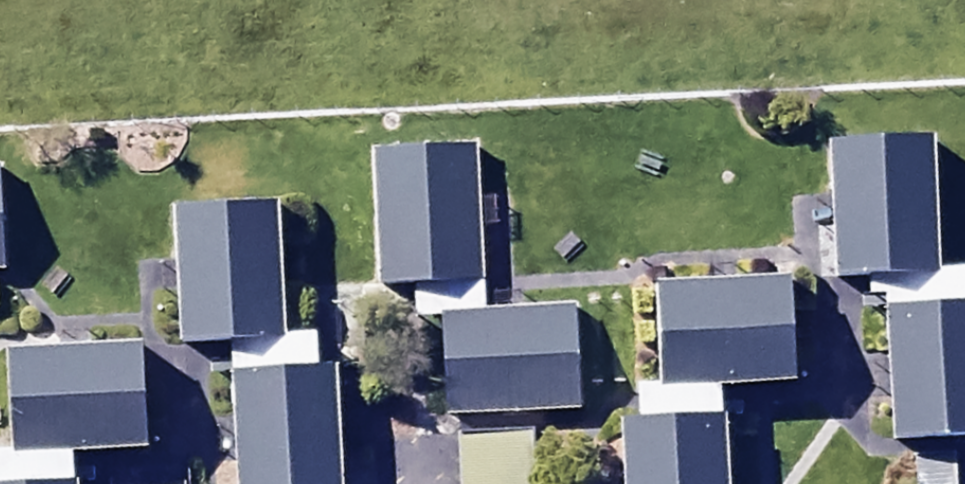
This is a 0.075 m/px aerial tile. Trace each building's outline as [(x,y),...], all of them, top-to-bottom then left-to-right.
[(932,161),(833,166),(841,306),(939,300),(932,161)] [(477,177),(370,182),(377,306),(484,300),(477,177)] [(262,240),(167,245),(174,375),(269,370),(262,240)] [(790,307),(633,316),(639,419),(795,410),(790,307)] [(575,322),(418,330),(423,426),(580,417),(575,322)] [(880,335),(887,470),(964,466),(964,330),(880,335)] [(127,372),(0,379),(6,476),(133,470),(127,372)] [(230,410),(234,483),(328,483),(323,405),(230,410)] [(612,441),(614,483),(721,483),(718,436),(612,441)] [(469,452),(471,483),(542,483),(540,449),(469,452)]
